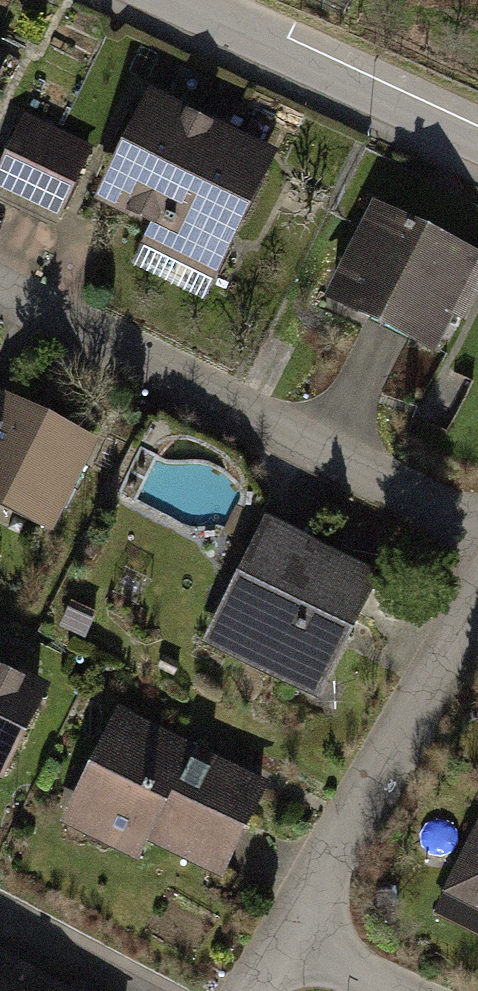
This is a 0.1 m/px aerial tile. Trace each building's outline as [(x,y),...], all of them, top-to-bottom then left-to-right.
[(150,95),(105,191),(228,249),(273,152),(150,95)] [(0,181),(0,182),(56,208),(87,141),(30,116),(0,181)] [(330,295),(433,345),(451,309),(463,315),(477,284),(477,256),(375,205),(330,295)] [(12,373),(0,402),(0,465),(78,496),(111,412),(12,373)] [(404,528),(277,477),(224,609),(351,660),(404,528)] [(0,594),(0,755),(22,764),(68,656),(16,634),(28,606),(0,594)] [(297,748),(134,683),(89,794),(252,860),(297,748)] [(451,891),(477,904),(477,837),(451,891)]
